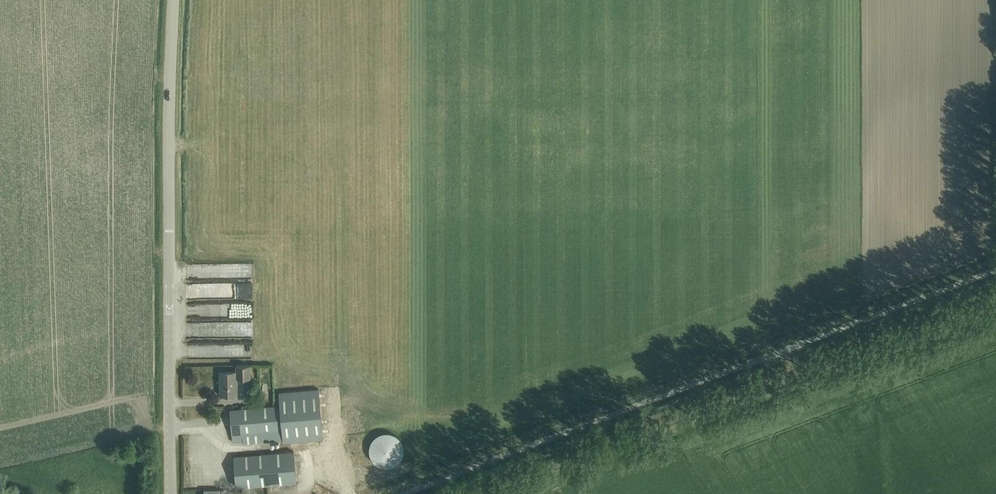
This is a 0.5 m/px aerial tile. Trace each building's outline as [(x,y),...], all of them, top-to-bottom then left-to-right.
[(189,287),(189,316),(232,315),(232,298),(255,298),(254,265),(243,266),(243,271),(238,271),(238,281),(219,281),(219,280),(180,280),(180,294),(185,294),(185,287),(189,287)] [(189,356),(253,356),(253,341),(225,341),(225,346),(189,346),(189,356)] [(236,371),(220,371),(220,395),(237,395),(237,378),(251,378),(251,365),(236,365),(236,371)] [(281,405),(230,410),(233,442),(243,441),(243,443),(284,440),(284,442),(323,439),(319,389),(280,392),(281,405)] [(370,449),(370,450),(370,451),(370,452),(370,453),(370,454),(370,455),(371,456),(371,457),(372,458),(372,459),(373,461),(374,462),(375,463),(376,464),(378,464),(379,465),(380,466),(381,466),(382,466),(383,467),(385,467),(386,467),(388,467),(389,467),(391,467),(392,466),(394,466),(395,465),(397,464),(398,463),(399,462),(400,461),(401,460),(402,459),(402,457),(403,456),(404,454),(404,453),(404,451),(404,450),(404,448),(404,447),(404,446),(404,445),(403,444),(403,443),(402,441),(401,440),(400,439),(399,438),(398,437),(397,436),(396,435),(395,435),(395,434),(393,434),(392,433),(390,433),(388,433),(387,432),(385,433),(383,433),(382,433),(380,434),(379,435),(378,435),(377,435),(376,436),(375,437),(374,438),(373,439),(372,440),(372,441),(372,442),(371,442),(371,443),(370,444),(370,445),(370,446),(370,448),(370,449)] [(294,452),(234,457),(237,486),(297,481),(294,452)]
